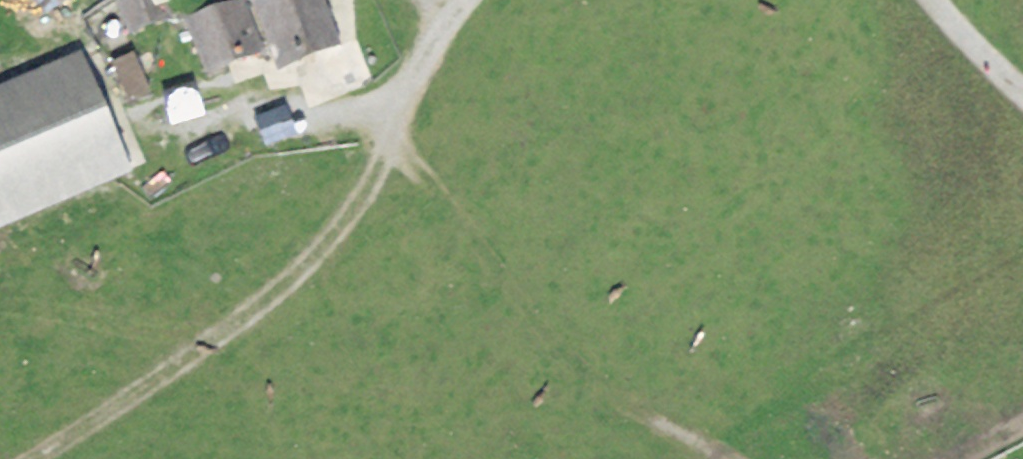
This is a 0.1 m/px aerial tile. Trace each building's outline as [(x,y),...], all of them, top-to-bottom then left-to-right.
[(131,32),(169,17),(163,0),(119,0),(131,32)] [(186,21),(208,73),(261,51),(240,0),(235,0),(186,21)] [(281,71),(340,49),(322,0),(255,0),(281,71)] [(0,89),(0,232),(135,175),(84,54),(0,89)]
